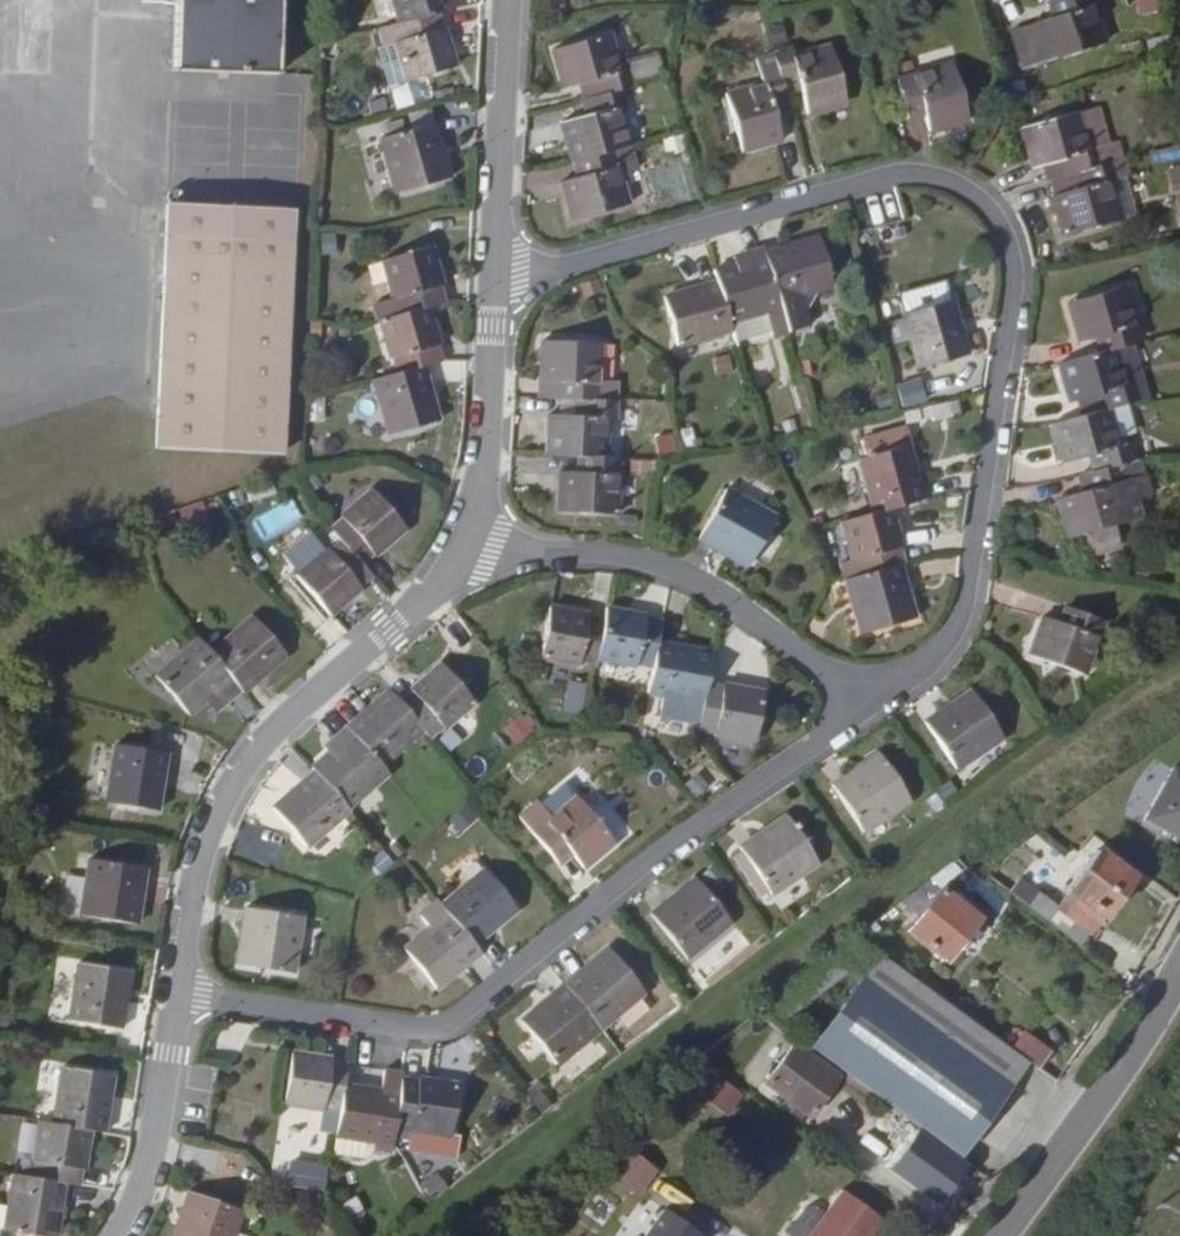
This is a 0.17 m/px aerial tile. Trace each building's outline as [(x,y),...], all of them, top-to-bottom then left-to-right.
[(57,0),(4,0),(2,79),(55,80),(57,0)] [(185,59),(291,63),(293,0),(187,0),(185,59)] [(413,14),(395,18),(400,38),(411,36),(420,73),(468,60),(458,21),(455,22),(451,5),(471,0),(410,0),(413,14)] [(1118,33),(1108,0),(1073,0),(1075,7),(1051,14),(1063,51),(1118,33)] [(1135,16),(1159,14),(1158,0),(1134,0),(1135,16)] [(1047,56),(1063,51),(1051,14),(1045,17),(1046,22),(1037,24),(1047,56)] [(640,62),(633,63),(623,26),(567,40),(577,79),(592,75),(602,72),(606,89),(596,91),(599,108),(574,115),(585,154),(593,152),(597,168),(589,170),(574,174),(584,212),(641,198),(631,161),(645,157),(631,101),(636,100),(632,82),(644,79),(640,62)] [(821,105),(858,94),(842,39),(804,50),(802,43),(785,48),(789,65),(774,69),(775,76),(739,87),(756,144),(793,133),(785,105),(801,101),(797,84),(813,79),(821,105)] [(942,123),(981,112),(965,57),(911,72),(920,102),(935,98),(942,123)] [(304,95),(308,78),(276,71),(273,88),(304,95)] [(592,75),(596,91),(606,89),(602,72),(592,75)] [(1134,133),(1103,140),(1093,104),(1038,119),(1048,158),(1058,156),(1074,152),(1078,168),(1088,166),(1091,181),(1065,188),(1076,227),(1133,211),(1122,171),(1148,164),(1144,150),(1144,148),(1138,149),(1134,133)] [(410,183),(463,168),(448,115),(395,129),(410,183)] [(585,154),(589,170),(597,168),(593,152),(585,154)] [(1058,156),(1061,172),(1078,168),(1074,152),(1058,156)] [(1170,194),(1179,194),(1179,168),(1170,169),(1170,194)] [(799,292),(846,278),(832,228),(783,243),(780,244),(779,240),(761,244),(763,251),(728,261),(730,272),(677,288),(690,337),(745,321),(743,313),(800,298),(799,292)] [(293,449),(304,236),(180,229),(169,443),(293,449)] [(453,279),(455,279),(444,240),(398,253),(408,291),(392,296),(396,311),(406,350),(409,350),(414,368),(389,374),(403,426),(453,412),(439,359),(457,354),(453,337),(455,336),(445,298),(457,295),(453,279)] [(1129,341),(1152,335),(1137,280),(1081,295),(1091,332),(1107,328),(1115,326),(1120,342),(1111,344),(1070,355),(1082,395),(1107,388),(1111,403),(1064,416),(1074,455),(1099,448),(1103,464),(1091,467),(1096,485),(1069,491),(1080,529),(1099,524),(1128,516),(1150,510),(1146,493),(1160,489),(1151,451),(1144,453),(1140,436),(1131,438),(1127,423),(1122,402),(1137,398),(1151,395),(1145,376),(1139,378),(1129,341)] [(933,359),(979,347),(964,292),(919,305),(933,359)] [(1107,328),(1111,344),(1120,342),(1115,326),(1107,328)] [(610,391),(612,337),(554,335),(551,373),(577,374),(576,392),(589,393),(589,408),(576,408),(562,407),(559,446),(597,448),(596,466),(572,465),(569,503),(627,506),(630,449),(616,448),(618,411),(626,412),(627,392),(610,391)] [(551,373),(550,391),(576,392),(577,374),(551,373)] [(576,392),(576,408),(589,408),(589,393),(576,392)] [(1127,423),(1142,420),(1137,398),(1122,402),(1127,423)] [(902,498),(935,489),(921,438),(873,451),(886,503),(859,510),(869,546),(871,546),(877,564),(858,569),(873,624),(927,610),(912,555),(916,554),(911,536),(913,535),(902,498)] [(385,549),(417,523),(385,483),(354,508),(356,511),(342,521),(352,533),(340,543),(338,541),(308,565),(340,605),(371,581),(368,578),(380,567),(371,557),(383,546),(385,549)] [(760,559),(789,512),(742,483),(712,530),(760,559)] [(188,543),(213,534),(202,502),(177,511),(188,543)] [(1105,545),(1134,539),(1128,516),(1099,524),(1105,545)] [(599,610),(600,607),(560,600),(551,647),(591,656),(592,652),(608,655),(609,650),(648,657),(649,653),(667,657),(662,685),(676,688),(672,710),(711,717),(711,721),(728,725),(727,727),(767,735),(775,684),(737,676),(736,680),(720,676),(725,645),(671,635),(674,614),(657,611),(657,608),(618,601),(616,613),(599,610)] [(1095,667),(1115,613),(1085,602),(1079,617),(1057,609),(1042,647),(1095,667)] [(255,683),(298,646),(265,607),(221,643),(210,629),(167,665),(200,706),(216,692),(231,681),(238,690),(252,680),(255,683)] [(464,732),(494,706),(461,667),(430,692),(432,694),(420,704),(410,694),(369,728),(354,741),(357,745),(333,768),(335,770),(293,806),(327,847),(370,810),(367,808),(407,774),(401,768),(442,733),(449,740),(461,729),(464,732)] [(216,692),(224,701),(238,690),(231,681),(216,692)] [(970,760),(1017,728),(985,682),(939,714),(970,760)] [(501,732),(514,747),(536,729),(524,713),(501,732)] [(165,801),(175,744),(126,737),(116,793),(165,801)] [(877,823),(923,792),(892,746),(846,778),(877,823)] [(1179,843),(1179,783),(1165,775),(1138,826),(1178,848),(1179,843)] [(597,859),(627,835),(592,790),(547,825),(567,850),(581,840),(597,859)] [(785,886),(830,855),(799,809),(753,841),(757,846),(751,851),(777,888),(783,884),(785,886)] [(1031,877),(1047,855),(1033,845),(1018,867),(1031,877)] [(1069,946),(1122,874),(1084,848),(1045,908),(1027,897),(1017,909),(1069,946)] [(144,915),(155,858),(100,849),(97,870),(91,906),(144,915)] [(484,937),(528,902),(499,863),(454,898),(450,892),(435,903),(433,910),(441,921),(415,942),(445,981),(491,946),(484,937)] [(91,906),(97,870),(78,866),(71,902),(91,906)] [(699,950),(744,914),(708,871),(664,907),(699,950)] [(943,971),(975,927),(933,895),(901,938),(943,971)] [(301,963),(310,909),(255,900),(247,955),(301,963)] [(613,1020),(656,984),(621,942),(578,978),(535,1013),(570,1057),(613,1020)] [(1025,1068),(841,947),(819,962),(1012,1087),(1025,1068)] [(128,1019),(137,964),(88,956),(79,1011),(128,1019)] [(968,1153),(1012,1087),(819,962),(788,982),(746,1011),(789,1039),(816,1058),(821,1053),(968,1153)] [(804,1114),(835,1070),(816,1058),(789,1039),(757,1081),(804,1114)] [(1041,1072),(1049,1057),(1030,1044),(1021,1058),(1041,1072)] [(340,1055),(340,1052),(302,1045),(294,1095),(333,1102),(334,1098),(351,1101),(344,1146),(371,1150),(374,1149),(380,1147),(384,1139),(400,1143),(407,1112),(422,1116),(421,1119),(461,1125),(468,1077),(428,1071),(428,1075),(413,1073),(414,1064),(397,1062),(393,1083),(354,1077),(357,1058),(340,1055)] [(110,1124),(120,1069),(71,1060),(62,1114),(48,1112),(41,1151),(44,1151),(41,1169),(23,1166),(14,1222),(26,1224),(49,1228),(63,1230),(72,1174),(85,1176),(88,1160),(92,1160),(99,1121),(110,1124)] [(719,1109),(733,1089),(699,1066),(686,1087),(719,1109)] [(533,1084),(522,1095),(541,1114),(552,1103),(533,1084)] [(942,1202),(970,1161),(921,1128),(893,1170),(942,1202)] [(630,1195),(648,1169),(619,1149),(601,1176),(630,1195)] [(321,1190),(322,1170),(301,1169),(300,1189),(321,1190)] [(419,1184),(429,1200),(449,1188),(439,1171),(419,1184)] [(249,1200),(196,1184),(182,1235),(239,1235),(249,1200)] [(879,1218),(835,1187),(819,1210),(800,1235),(866,1235),(879,1218)] [(783,1228),(794,1235),(800,1235),(819,1210),(807,1202),(800,1202),(783,1228)] [(699,1235),(660,1207),(639,1235),(698,1235),(699,1235)] [(48,1235),(49,1228),(26,1224),(25,1231),(29,1235),(46,1235),(48,1235)]
